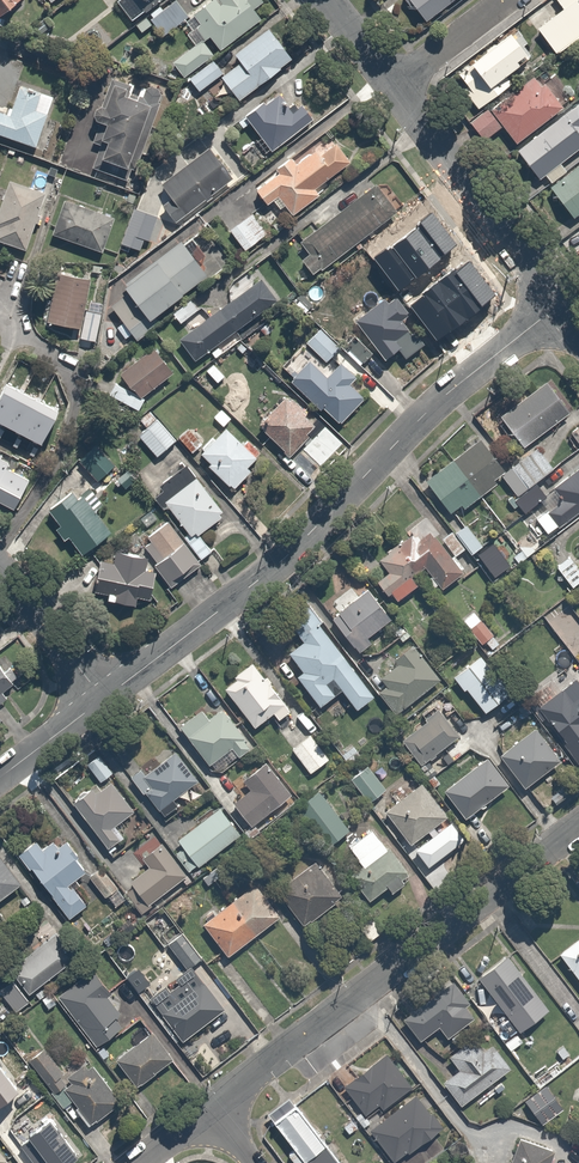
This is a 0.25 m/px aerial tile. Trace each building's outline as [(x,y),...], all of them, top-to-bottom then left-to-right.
[(17,0),(0,0),(0,15),(17,0)] [(129,21),(158,0),(114,0),(129,21)] [(200,10),(196,5),(192,0),(158,0),(129,21),(138,33),(153,22),(164,37),(181,24),(200,10)] [(181,24),(194,41),(202,35),(207,32),(217,45),(270,6),(265,0),(202,0),(196,5),(200,10),(181,24)] [(423,20),(448,0),(408,0),(423,20)] [(576,0),(554,0),(560,9),(535,28),(550,47),(578,25),(578,4),(576,0)] [(268,24),(235,53),(239,58),(218,76),(238,98),(292,51),(268,24)] [(457,73),(464,82),(458,87),(476,108),(482,103),(532,62),(507,32),(457,73)] [(214,50),(203,36),(170,61),(181,75),(214,50)] [(227,67),(217,56),(189,78),(199,90),(227,67)] [(541,66),(486,109),(483,105),(467,117),(484,139),(500,127),(511,141),(566,98),(541,66)] [(96,96),(91,113),(103,117),(97,136),(102,137),(92,168),(94,169),(91,177),(129,190),(162,91),(114,75),(106,99),(96,96)] [(18,83),(10,108),(0,105),(0,134),(37,146),(54,94),(18,83)] [(311,117),(300,102),(291,109),(279,94),(269,101),(266,97),(242,115),(269,150),(311,117)] [(557,163),(578,145),(578,105),(574,99),(511,149),(535,180),(544,173),(548,179),(561,168),(557,163)] [(330,135),(297,157),(293,151),(276,163),(280,169),(255,185),(267,202),(272,199),(276,205),(282,201),(285,204),(289,211),(328,184),(324,178),(348,161),(330,135)] [(173,220),(182,213),(233,174),(211,145),(160,184),(167,193),(158,199),(173,220)] [(544,183),(568,217),(578,209),(578,159),(544,183)] [(67,169),(48,164),(45,175),(64,180),(67,169)] [(0,199),(0,237),(27,247),(47,192),(7,178),(0,199)] [(375,180),(301,239),(308,248),(297,256),(311,273),(396,207),(375,180)] [(112,214),(65,198),(53,234),(100,250),(112,214)] [(144,236),(150,238),(158,214),(132,205),(118,243),(139,251),(144,236)] [(268,230),(252,207),(226,226),(243,249),(268,230)] [(399,246),(417,229),(402,213),(384,230),(399,246)] [(123,278),(127,284),(109,298),(139,334),(161,316),(155,310),(205,268),(177,234),(123,278)] [(409,258),(413,263),(397,275),(423,309),(431,303),(442,318),(468,299),(458,285),(463,282),(443,256),(447,253),(436,238),(409,258)] [(81,324),(87,276),(51,271),(44,319),(81,324)] [(360,361),(378,348),(385,357),(397,348),(405,358),(424,343),(385,294),(355,318),(364,330),(347,344),(360,361)] [(198,310),(188,296),(168,310),(178,324),(198,310)] [(233,330),(217,308),(179,335),(195,358),(233,330)] [(341,347),(319,324),(305,338),(326,359),(327,361),(341,347)] [(172,370),(152,344),(120,370),(141,395),(172,370)] [(356,372),(338,356),(331,364),(325,359),(321,364),(301,346),(281,368),(339,421),(364,394),(348,380),(356,372)] [(571,407),(545,377),(500,415),(526,446),(571,407)] [(5,378),(0,389),(0,417),(40,437),(57,403),(5,378)] [(113,381),(106,393),(135,409),(142,397),(113,381)] [(307,429),(317,420),(289,390),(258,419),(290,454),(311,433),(307,429)] [(232,415),(223,405),(212,415),(221,425),(232,415)] [(151,407),(137,418),(143,425),(136,431),(154,453),(175,437),(151,407)] [(202,440),(188,424),(177,435),(190,450),(202,440)] [(225,426),(200,452),(208,459),(204,462),(231,488),(252,466),(248,463),(256,454),(225,426)] [(495,473),(503,466),(479,436),(427,478),(454,512),(498,476),(495,473)] [(117,459),(97,438),(75,459),(95,480),(117,459)] [(0,453),(0,498),(11,504),(29,468),(0,453)] [(553,482),(562,494),(536,515),(549,532),(578,509),(578,462),(553,482)] [(528,484),(512,464),(501,472),(516,493),(528,484)] [(224,509),(196,472),(163,498),(191,534),(224,509)] [(548,494),(537,480),(529,486),(513,496),(523,511),(548,494)] [(48,508),(58,520),(52,524),(65,540),(70,536),(83,553),(112,531),(76,486),(48,508)] [(240,525),(228,511),(202,532),(214,546),(240,525)] [(200,560),(168,520),(139,543),(171,583),(200,560)] [(482,543),(467,522),(456,531),(471,551),(482,543)] [(420,530),(415,524),(378,554),(387,565),(375,574),(396,600),(418,582),(411,573),(423,564),(438,583),(459,566),(427,525),(420,530)] [(464,546),(452,529),(442,536),(453,553),(464,546)] [(115,550),(113,558),(99,555),(94,584),(106,587),(104,597),(136,603),(137,593),(149,595),(155,566),(147,564),(148,556),(115,550)] [(568,553),(554,562),(570,586),(578,580),(578,569),(568,553)] [(375,638),(370,632),(391,616),(368,586),(330,615),(353,645),(358,652),(375,638)] [(563,664),(574,656),(578,664),(578,628),(561,599),(541,612),(562,644),(554,650),(563,664)] [(342,690),(353,705),(374,690),(307,601),(285,617),(302,639),(288,649),(302,667),(295,672),(320,706),(342,690)] [(462,616),(474,632),(463,640),(471,651),(482,643),(489,654),(501,645),(474,608),(462,616)] [(535,638),(527,627),(512,639),(520,650),(535,638)] [(413,641),(395,655),(399,660),(382,673),(387,679),(375,688),(395,714),(441,677),(413,641)] [(451,672),(463,688),(466,685),(485,711),(511,691),(481,649),(451,672)] [(251,656),(229,672),(232,675),(222,682),(251,725),(273,710),(278,718),(289,710),(251,656)] [(12,681),(0,665),(0,690),(12,681)] [(539,707),(547,720),(543,722),(562,752),(578,741),(578,689),(570,695),(566,689),(539,707)] [(223,707),(210,716),(202,704),(177,722),(186,733),(215,774),(252,748),(223,707)] [(460,735),(440,707),(400,736),(419,763),(460,735)] [(533,728),(499,752),(524,786),(557,762),(533,728)] [(329,756),(309,731),(288,747),(309,773),(329,756)] [(115,766),(103,748),(85,761),(97,778),(115,766)] [(155,753),(128,772),(154,808),(196,778),(176,749),(160,760),(155,753)] [(510,781),(489,754),(444,789),(464,816),(510,781)] [(268,759),(243,777),(250,787),(231,801),(246,822),(290,790),(268,759)] [(385,787),(368,762),(348,775),(365,801),(385,787)] [(114,823),(133,809),(106,772),(71,797),(107,847),(123,836),(114,823)] [(446,811),(420,779),(384,809),(410,841),(446,811)] [(348,829),(317,787),(291,805),(322,848),(348,829)] [(176,836),(182,845),(174,851),(186,869),(194,863),(239,832),(220,805),(176,836)] [(387,884),(389,887),(409,873),(375,826),(348,846),(361,863),(348,872),(367,898),(387,884)] [(86,871),(63,839),(48,850),(35,832),(15,846),(64,917),(83,904),(68,883),(86,871)] [(160,839),(141,852),(150,864),(129,879),(145,902),(185,873),(160,839)] [(342,896),(314,855),(273,883),(302,924),(342,896)] [(18,880),(0,857),(0,894),(18,880)] [(119,884),(103,863),(89,873),(105,894),(119,884)] [(570,873),(578,885),(578,867),(570,873)] [(280,911),(253,878),(201,920),(228,953),(280,911)] [(40,940),(6,965),(13,974),(0,983),(0,986),(16,1007),(33,995),(31,992),(81,955),(60,925),(55,918),(34,933),(40,940)] [(198,956),(180,930),(167,939),(185,965),(198,956)] [(559,951),(578,978),(578,935),(559,951)] [(548,1006),(507,951),(476,974),(516,1029),(548,1006)] [(225,1004),(193,960),(186,966),(147,995),(179,1038),(225,1004)] [(105,994),(110,989),(94,967),(56,996),(94,1046),(126,1021),(105,994)] [(471,1012),(463,1002),(468,999),(452,979),(400,1018),(415,1039),(436,1023),(443,1033),(471,1012)] [(172,1057),(149,1028),(115,1056),(139,1085),(172,1057)] [(483,1047),(475,1036),(449,1053),(457,1064),(439,1076),(457,1103),(510,1067),(492,1041),(483,1047)] [(570,1050),(563,1041),(551,1050),(559,1059),(570,1050)] [(44,1045),(25,1060),(50,1089),(68,1074),(44,1045)] [(377,1101),(383,1108),(415,1083),(389,1050),(345,1084),(365,1110),(377,1101)] [(73,1102),(87,1124),(121,1101),(93,1060),(62,1081),(75,1101),(73,1102)] [(444,1122),(418,1090),(369,1130),(395,1162),(444,1122)] [(295,1162),(339,1162),(293,1101),(271,1118),(292,1145),(285,1150),(295,1162)] [(358,1126),(350,1116),(340,1124),(348,1134),(358,1126)] [(505,1162),(545,1162),(549,1148),(514,1137),(505,1162)]
